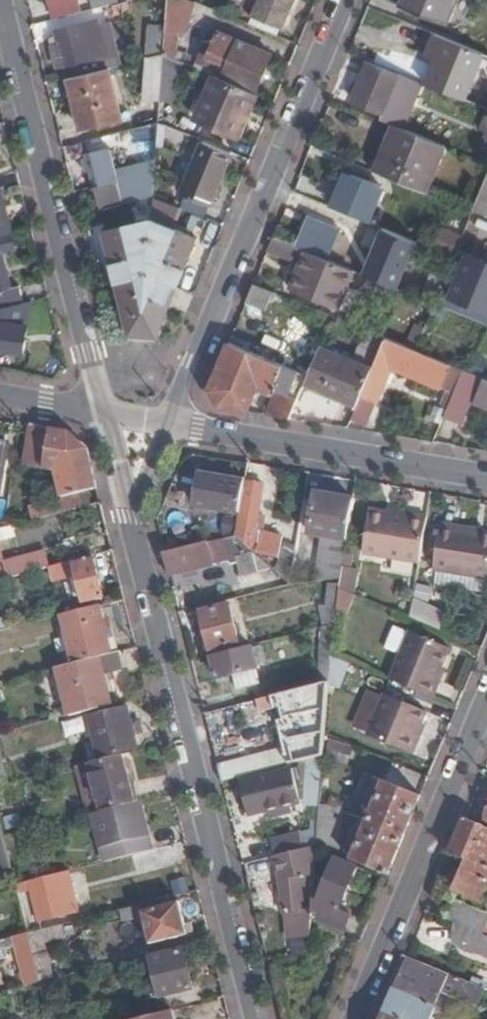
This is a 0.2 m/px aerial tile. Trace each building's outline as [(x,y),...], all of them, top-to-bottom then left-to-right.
[(95,12),(119,5),(117,0),(92,0),(95,12)] [(195,3),(187,0),(169,0),(167,33),(185,33),(195,3)] [(268,6),(259,2),(254,17),(283,30),(296,0),(270,0),(268,6)] [(429,19),(436,0),(402,0),(399,8),(429,19)] [(429,19),(449,28),(460,0),(436,0),(429,19)] [(71,80),(109,70),(103,44),(98,24),(80,29),(60,34),(71,80)] [(483,54),(437,35),(427,58),(436,62),(426,85),(465,101),(483,54)] [(223,79),(255,93),(270,56),(220,36),(211,57),(203,54),(200,64),(215,70),(218,62),(227,66),(223,79)] [(147,98),(161,100),(165,56),(148,60),(147,98)] [(385,111),(399,77),(369,65),(356,99),(385,111)] [(71,80),(68,80),(79,128),(119,118),(109,70),(71,80)] [(238,136),(256,93),(255,93),(223,79),(215,76),(198,119),(238,136)] [(159,125),(157,146),(164,148),(171,130),(159,125)] [(446,149),(398,129),(387,155),(383,153),(375,172),(428,194),(446,149)] [(209,207),(231,155),(204,144),(182,196),(209,207)] [(88,157),(101,211),(121,205),(114,177),(108,178),(106,170),(102,153),(88,157)] [(153,160),(106,170),(108,178),(114,177),(121,205),(152,194),(153,160)] [(351,176),(336,210),(352,217),(370,224),(383,190),(351,176)] [(474,212),(486,217),(486,215),(486,181),(474,212)] [(370,224),(352,217),(345,233),(371,244),(378,228),(370,224)] [(311,218),(298,248),(326,260),(338,230),(311,218)] [(156,335),(194,240),(153,224),(106,234),(113,264),(115,263),(132,334),(156,335)] [(22,302),(19,288),(11,289),(3,253),(15,251),(12,236),(7,237),(0,239),(0,306),(22,302)] [(298,248),(273,238),(268,252),(301,267),(292,287),(329,303),(343,268),(326,260),(298,248)] [(467,254),(448,299),(486,315),(486,262),(467,254)] [(442,289),(449,273),(435,268),(429,284),(442,289)] [(381,283),(354,272),(348,285),(375,296),(381,283)] [(274,292),(255,284),(247,303),(266,311),(274,292)] [(443,322),(448,311),(435,305),(431,316),(443,322)] [(18,354),(23,328),(0,324),(0,350),(18,354)] [(358,405),(351,423),(365,429),(393,367),(441,386),(450,365),(386,339),(373,372),(358,405)] [(309,378),(230,345),(209,393),(216,407),(247,412),(258,385),(275,392),(265,415),(292,420),(307,383),(309,378)] [(321,349),(309,378),(307,383),(358,405),(373,372),(321,349)] [(445,419),(463,426),(475,401),(486,406),(486,381),(464,371),(445,419)] [(72,434),(33,428),(27,464),(59,470),(65,497),(82,492),(99,488),(89,450),(72,434)] [(240,514),(244,483),(201,476),(196,507),(240,514)] [(257,537),(266,485),(249,483),(241,535),(257,537)] [(31,505),(32,512),(34,520),(85,507),(82,492),(65,497),(31,505)] [(348,540),(354,502),(319,497),(312,535),(322,536),(348,540)] [(410,519),(411,515),(385,510),(385,515),(410,519)] [(420,564),(428,517),(411,515),(410,519),(385,515),(370,513),(364,554),(420,564)] [(457,534),(458,527),(441,525),(434,568),(486,577),(486,538),(457,534)] [(278,557),(281,538),(263,535),(260,554),(278,557)] [(237,536),(167,553),(173,576),(228,562),(230,565),(237,563),(241,577),(272,569),(237,536)] [(343,567),(348,540),(322,536),(314,583),(341,580),(343,567)] [(292,573),(297,544),(288,542),(283,570),(292,573)] [(104,598),(93,557),(61,565),(65,579),(77,577),(82,598),(83,604),(104,598)] [(32,571),(29,561),(10,566),(12,576),(32,571)] [(340,590),(354,595),(359,569),(343,567),(341,580),(340,586),(340,590)] [(70,601),(82,598),(77,577),(65,579),(70,601)] [(319,610),(323,628),(334,626),(340,590),(340,586),(329,585),(327,608),(319,610)] [(441,632),(444,615),(413,602),(411,619),(441,632)] [(112,654),(100,606),(63,616),(75,664),(112,654)] [(211,649),(239,642),(230,608),(202,615),(211,649)] [(318,681),(329,682),(331,655),(334,626),(323,628),(318,681)] [(392,681),(436,699),(443,684),(439,682),(453,649),(413,632),(392,681)] [(256,670),(252,651),(213,660),(218,679),(256,670)] [(119,653),(112,654),(75,664),(57,668),(71,717),(112,706),(110,698),(118,695),(112,673),(124,670),(119,653)] [(324,758),(326,735),(329,682),(264,699),(267,711),(307,702),(306,727),(293,726),(299,746),(220,765),(224,781),(324,758)] [(418,738),(429,713),(385,695),(369,735),(414,755),(420,740),(418,738)] [(131,722),(128,711),(92,720),(102,757),(136,748),(134,733),(139,732),(136,721),(131,722)] [(135,804),(123,756),(91,764),(103,812),(135,804)] [(305,804),(298,770),(247,782),(255,815),(305,804)] [(355,862),(389,876),(421,799),(385,784),(380,798),(374,796),(371,806),(354,799),(352,815),(370,823),(355,862)] [(139,803),(135,804),(103,812),(94,814),(108,863),(151,852),(139,803)] [(15,879),(5,836),(0,819),(0,872),(3,882),(15,879)] [(464,874),(486,883),(486,831),(485,829),(466,822),(452,854),(469,862),(464,874)] [(293,936),(310,936),(312,919),(313,898),(317,847),(317,846),(282,854),(283,874),(281,874),(284,909),(293,910),(293,936)] [(313,898),(312,919),(346,932),(353,916),(341,910),(358,869),(338,860),(320,901),(313,898)] [(464,874),(457,891),(481,901),(486,886),(486,883),(464,874)] [(55,876),(32,882),(42,922),(65,916),(55,876)] [(448,920),(458,925),(485,936),(486,931),(486,917),(456,904),(448,920)] [(142,909),(127,910),(122,912),(125,923),(145,919),(151,944),(187,936),(179,905),(144,913),(142,909)] [(485,936),(458,925),(452,942),(479,953),(485,936)] [(41,984),(53,980),(44,944),(64,939),(61,927),(29,935),(41,984)] [(41,984),(29,935),(0,943),(0,960),(7,958),(6,951),(18,948),(27,987),(41,984)] [(182,952),(153,959),(162,997),(191,990),(182,952)] [(162,997),(153,959),(140,963),(149,1001),(162,997)] [(384,1018),(430,1018),(441,994),(477,1009),(485,990),(409,959),(384,1018)]
